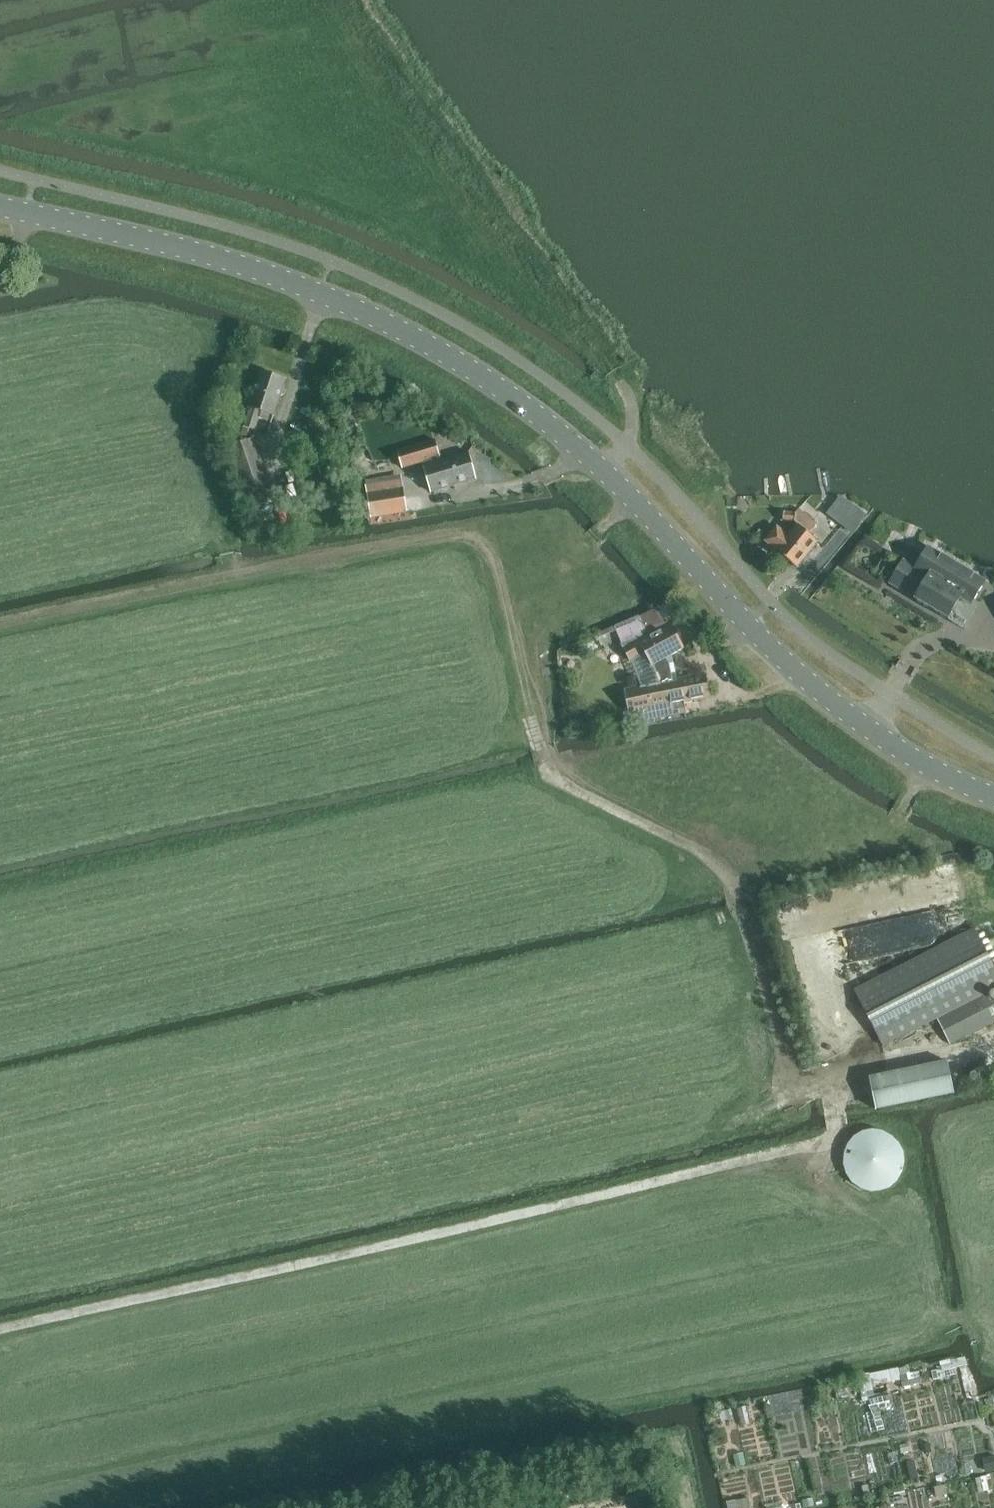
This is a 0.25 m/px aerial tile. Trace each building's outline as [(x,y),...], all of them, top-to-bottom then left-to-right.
[(275,418),(287,381),(263,373),(242,445),(230,448),(249,509),(276,500),(271,488),(272,487),(256,438),(249,440),(249,436),(250,430),(257,432),(261,415),(275,418)] [(442,461),(436,440),(397,452),(403,470),(424,464),(425,466),(423,467),(432,495),(478,482),(470,453),(442,461)] [(408,512),(402,482),(368,488),(372,517),(408,512)] [(841,496),(827,514),(844,526),(857,508),(841,496)] [(818,525),(800,509),(797,512),(785,511),(784,521),(796,522),(798,524),(789,535),(778,525),(765,541),(797,568),(817,542),(808,533),(818,525)] [(905,559),(890,584),(950,619),(962,599),(973,605),(987,581),(930,546),(917,566),(905,559)] [(639,616),(615,626),(641,686),(625,689),(630,714),(639,712),(642,727),(658,724),(657,720),(687,714),(685,703),(710,698),(706,673),(676,679),(672,656),(685,649),(667,617),(678,612),(673,601),(660,608),(659,607),(640,617),(639,616)] [(854,992),(878,1040),(879,1041),(883,1048),(899,1040),(936,1021),(947,1040),(951,1048),(965,1040),(993,1024),(993,1000),(991,1002),(986,995),(993,990),(993,970),(974,930),(854,992)] [(950,1063),(872,1079),(878,1112),(957,1096),(950,1063)] [(906,1161),(906,1160),(905,1153),(903,1147),(900,1142),(896,1137),(891,1133),(885,1130),(879,1128),(873,1128),(866,1129),(861,1131),(855,1134),(850,1139),(846,1144),(843,1150),(842,1155),(842,1161),(843,1168),(844,1173),(847,1179),(852,1184),(856,1187),(863,1190),(870,1192),(875,1192),(886,1190),(891,1187),(897,1182),(901,1177),(903,1172),(905,1166),(906,1161)]
